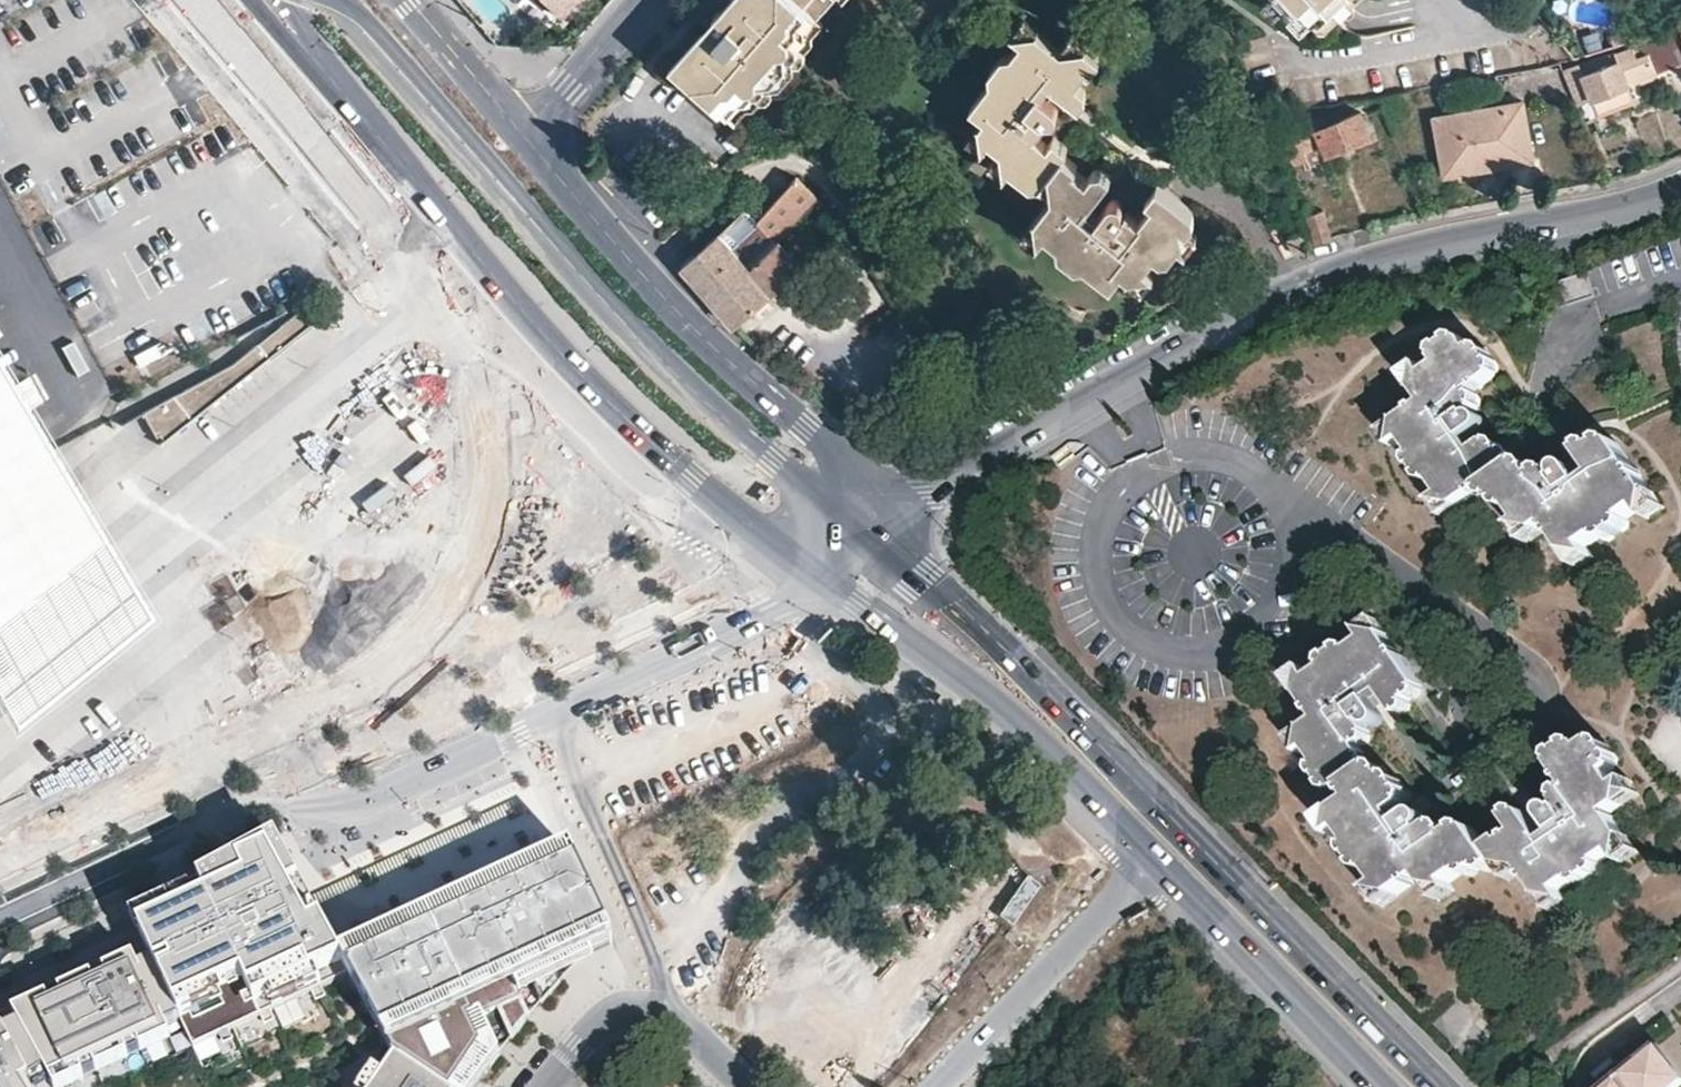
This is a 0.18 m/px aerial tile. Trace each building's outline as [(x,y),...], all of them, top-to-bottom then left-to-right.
[(558,15),(571,0),(541,0),(558,15)] [(743,14),(742,16),(730,16),(728,12),(724,10),(718,11),(716,13),(714,17),(715,20),(716,24),(719,26),(720,40),(687,76),(737,120),(747,109),(754,109),(762,100),(769,100),(773,94),(788,94),(803,77),(801,63),(807,57),(806,51),(814,42),(812,36),(824,24),(818,18),(835,0),(755,0),(743,14)] [(728,1),(743,14),(755,0),(729,0),(728,1)] [(1283,0),(1264,0),(1274,10),(1283,0)] [(1294,6),(1299,1),(1311,13),(1318,21),(1327,21),(1350,0),(1288,0),(1294,6)] [(1300,24),(1311,13),(1299,1),(1294,6),(1288,11),(1300,24)] [(1028,42),(1038,28),(1040,27),(1024,14),(1012,28),(1023,38),(1028,42)] [(1100,56),(1086,44),(1075,58),(1059,45),(1038,28),(1028,42),(1023,38),(1012,51),(1003,52),(990,68),(991,79),(971,102),(985,114),(980,122),(993,133),(989,137),(1001,147),(1015,158),(1010,164),(1033,184),(1042,181),(1053,168),(1066,178),(1054,192),(1036,214),(1049,224),(1044,229),(1057,240),(1059,251),(1073,263),(1085,260),(1110,282),(1122,268),(1129,274),(1140,260),(1146,265),(1156,253),(1159,256),(1171,255),(1181,244),(1172,237),(1185,221),(1190,225),(1196,219),(1192,210),(1156,181),(1146,195),(1154,201),(1139,218),(1125,207),(1122,211),(1120,208),(1122,205),(1122,203),(1123,201),(1122,198),(1120,195),(1117,194),(1114,194),(1111,194),(1109,196),(1096,212),(1087,205),(1112,175),(1102,167),(1093,168),(1086,176),(1074,167),(1078,164),(1064,152),(1068,147),(1053,135),(1047,143),(1036,134),(1047,121),(1043,117),(1044,114),(1047,116),(1050,117),(1053,117),(1056,116),(1058,114),(1059,111),(1060,108),(1058,105),(1042,92),(1051,83),(1079,108),(1086,98),(1086,97),(1085,93),(1085,91),(1086,88),(1077,79),(1086,68),(1089,70),(1100,56)] [(1075,58),(1086,44),(1087,42),(1072,31),(1059,45),(1075,58)] [(1578,64),(1563,69),(1578,103),(1592,98),(1630,83),(1680,64),(1680,31),(1629,48),(1578,64)] [(1637,101),(1630,83),(1592,98),(1599,116),(1637,101)] [(1534,158),(1524,99),(1434,114),(1445,173),(1534,158)] [(1344,119),(1340,109),(1324,116),(1327,126),(1344,119)] [(1373,134),(1363,111),(1344,119),(1327,126),(1324,116),(1283,126),(1295,163),(1313,158),(1313,156),(1310,157),(1307,148),(1325,144),(1327,153),(1373,134)] [(993,133),(980,122),(977,120),(965,135),(980,148),(989,137),(993,133)] [(1327,153),(1325,144),(1307,148),(1310,157),(1313,156),(1313,158),(1327,153)] [(1015,158),(1001,147),(988,161),(1003,173),(1010,164),(1015,158)] [(1053,168),(1042,181),(1054,192),(1066,178),(1053,168)] [(815,197),(795,176),(757,219),(749,207),(722,232),(735,246),(750,264),(777,240),(787,231),(785,229),(815,197)] [(1316,242),(1334,238),(1326,209),(1308,213),(1316,242)] [(1049,224),(1036,214),(1033,211),(1020,227),(1035,240),(1044,229),(1049,224)] [(1172,237),(1181,244),(1187,249),(1200,233),(1190,225),(1185,221),(1172,237)] [(720,230),(682,265),(724,313),(735,324),(801,267),(777,240),(750,264),(735,246),(722,232),(720,230)] [(1155,271),(1146,265),(1140,260),(1129,274),(1127,276),(1142,288),(1155,271)] [(1077,306),(1064,300),(1060,309),(1081,318),(1084,309),(1077,306)] [(160,439),(265,357),(267,358),(310,324),(297,307),(286,315),(225,358),(135,406),(141,416),(149,431),(152,429),(160,439)] [(1433,375),(1419,384),(1429,399),(1405,416),(1415,430),(1412,432),(1422,447),(1421,459),(1433,476),(1443,477),(1453,492),(1458,488),(1467,502),(1486,488),(1522,464),(1518,457),(1507,455),(1501,446),(1488,445),(1479,452),(1471,440),(1493,424),(1494,421),(1494,419),(1492,415),(1488,411),(1485,409),(1482,409),(1478,413),(1475,408),(1480,404),(1481,395),(1476,389),(1499,374),(1500,362),(1489,346),(1475,343),(1470,335),(1461,333),(1442,345),(1440,357),(1443,361),(1429,369),(1433,375)] [(1409,370),(1419,384),(1433,375),(1429,369),(1423,359),(1409,370)] [(6,745),(145,636),(0,389),(0,733),(6,745)] [(1415,430),(1405,416),(1390,426),(1400,440),(1412,432),(1415,430)] [(1533,463),(1522,464),(1486,488),(1494,497),(1501,498),(1507,507),(1517,509),(1527,525),(1532,521),(1541,533),(1556,523),(1573,549),(1587,539),(1589,541),(1602,531),(1613,533),(1631,521),(1634,508),(1646,500),(1644,497),(1657,488),(1623,438),(1613,436),(1603,443),(1591,441),(1585,446),(1605,474),(1592,483),(1582,468),(1579,464),(1576,463),(1573,462),(1570,462),(1568,463),(1566,464),(1564,466),(1564,468),(1564,472),(1568,478),(1563,481),(1560,477),(1548,473),(1543,477),(1533,463)] [(1451,513),(1467,502),(1458,488),(1453,492),(1442,499),(1451,513)] [(1668,503),(1657,488),(1644,497),(1646,500),(1655,513),(1668,503)] [(1532,521),(1527,525),(1515,532),(1525,545),(1541,533),(1532,521)] [(1598,554),(1589,541),(1587,539),(1573,549),(1584,564),(1598,554)] [(1376,638),(1389,629),(1379,613),(1365,622),(1373,634),(1376,638)] [(1342,776),(1368,759),(1355,740),(1362,736),(1364,726),(1361,720),(1363,718),(1367,721),(1369,722),(1371,723),(1375,722),(1378,720),(1379,718),(1381,714),(1381,712),(1379,708),(1369,692),(1382,684),(1400,712),(1408,708),(1410,696),(1419,690),(1421,678),(1389,629),(1376,638),(1373,634),(1360,643),(1346,642),(1332,651),(1328,664),(1314,672),(1317,677),(1302,686),(1317,710),(1303,719),(1312,732),(1306,736),(1317,752),(1314,760),(1327,779),(1336,779),(1342,776)] [(1291,670),(1302,686),(1317,677),(1314,672),(1306,661),(1291,670)] [(1296,743),(1306,736),(1312,732),(1303,719),(1287,730),(1296,743)] [(1503,839),(1489,848),(1497,860),(1514,850),(1525,867),(1539,889),(1553,881),(1556,885),(1570,875),(1581,877),(1599,865),(1602,855),(1616,846),(1614,842),(1629,833),(1613,809),(1628,799),(1619,785),(1624,781),(1615,768),(1620,765),(1620,754),(1610,738),(1598,734),(1591,740),(1589,738),(1577,737),(1563,747),(1559,762),(1572,781),(1566,785),(1564,796),(1568,801),(1562,805),(1559,800),(1557,798),(1554,797),(1552,798),(1550,799),(1547,801),(1544,805),(1545,807),(1545,809),(1558,830),(1547,838),(1528,809),(1517,807),(1507,813),(1520,832),(1506,842),(1503,839)] [(1381,761),(1368,759),(1342,776),(1350,790),(1335,801),(1344,815),(1341,817),(1351,832),(1348,841),(1360,859),(1371,863),(1380,877),(1384,875),(1392,888),(1421,871),(1427,879),(1441,869),(1447,877),(1461,868),(1470,870),(1478,864),(1488,866),(1497,860),(1489,848),(1476,828),(1464,825),(1451,834),(1447,829),(1438,825),(1432,829),(1429,826),(1435,821),(1436,819),(1436,816),(1435,813),(1434,811),(1432,809),(1429,808),(1427,808),(1424,808),(1404,821),(1396,809),(1407,801),(1409,791),(1396,770),(1386,768),(1381,761)] [(1634,774),(1624,781),(1619,785),(1628,799),(1643,787),(1634,774)] [(1344,815),(1335,801),(1320,811),(1329,825),(1341,817),(1344,815)] [(1639,847),(1629,833),(1614,842),(1616,846),(1624,857),(1639,847)] [(131,915),(136,926),(224,885),(261,868),(284,857),(279,846),(247,861),(218,875),(183,891),(131,915)] [(1514,850),(1497,860),(1509,878),(1525,867),(1514,850)] [(341,960),(349,975),(394,1057),(399,1061),(438,1086),(461,1086),(464,1082),(470,1086),(476,1086),(501,1055),(492,1037),(478,1043),(468,1023),(497,1009),(512,1040),(531,1017),(518,990),(532,984),(542,1005),(586,956),(614,943),(571,852),(341,960)] [(224,885),(136,926),(148,952),(181,1023),(193,1048),(349,975),(341,960),(284,857),(261,868),(224,885)] [(1452,884),(1447,877),(1441,869),(1427,879),(1437,895),(1452,884)] [(1378,899),(1392,888),(1384,875),(1380,877),(1368,884),(1378,899)] [(1028,877),(1002,918),(1017,928),(1043,886),(1028,877)] [(1564,898),(1556,885),(1553,881),(1539,889),(1551,906),(1564,898)] [(12,1016),(53,1086),(68,1086),(84,1079),(80,1069),(167,1029),(181,1023),(148,952),(118,966),(12,1016)] [(12,1016),(118,966),(113,956),(0,1009),(0,1033),(31,1086),(53,1086),(12,1016)] [(532,984),(518,990),(531,1017),(542,1005),(532,984)] [(492,1037),(501,1055),(512,1040),(497,1009),(468,1023),(478,1043),(492,1037)] [(80,1069),(84,1079),(171,1039),(167,1029),(80,1069)] [(0,1033),(0,1086),(31,1086),(0,1033)] [(1609,1086),(1677,1086),(1680,1084),(1680,1070),(1677,1065),(1661,1045),(1609,1086)] [(399,1061),(394,1057),(375,1080),(366,1073),(355,1086),(378,1086),(399,1061)] [(399,1061),(378,1086),(438,1086),(399,1061)]
